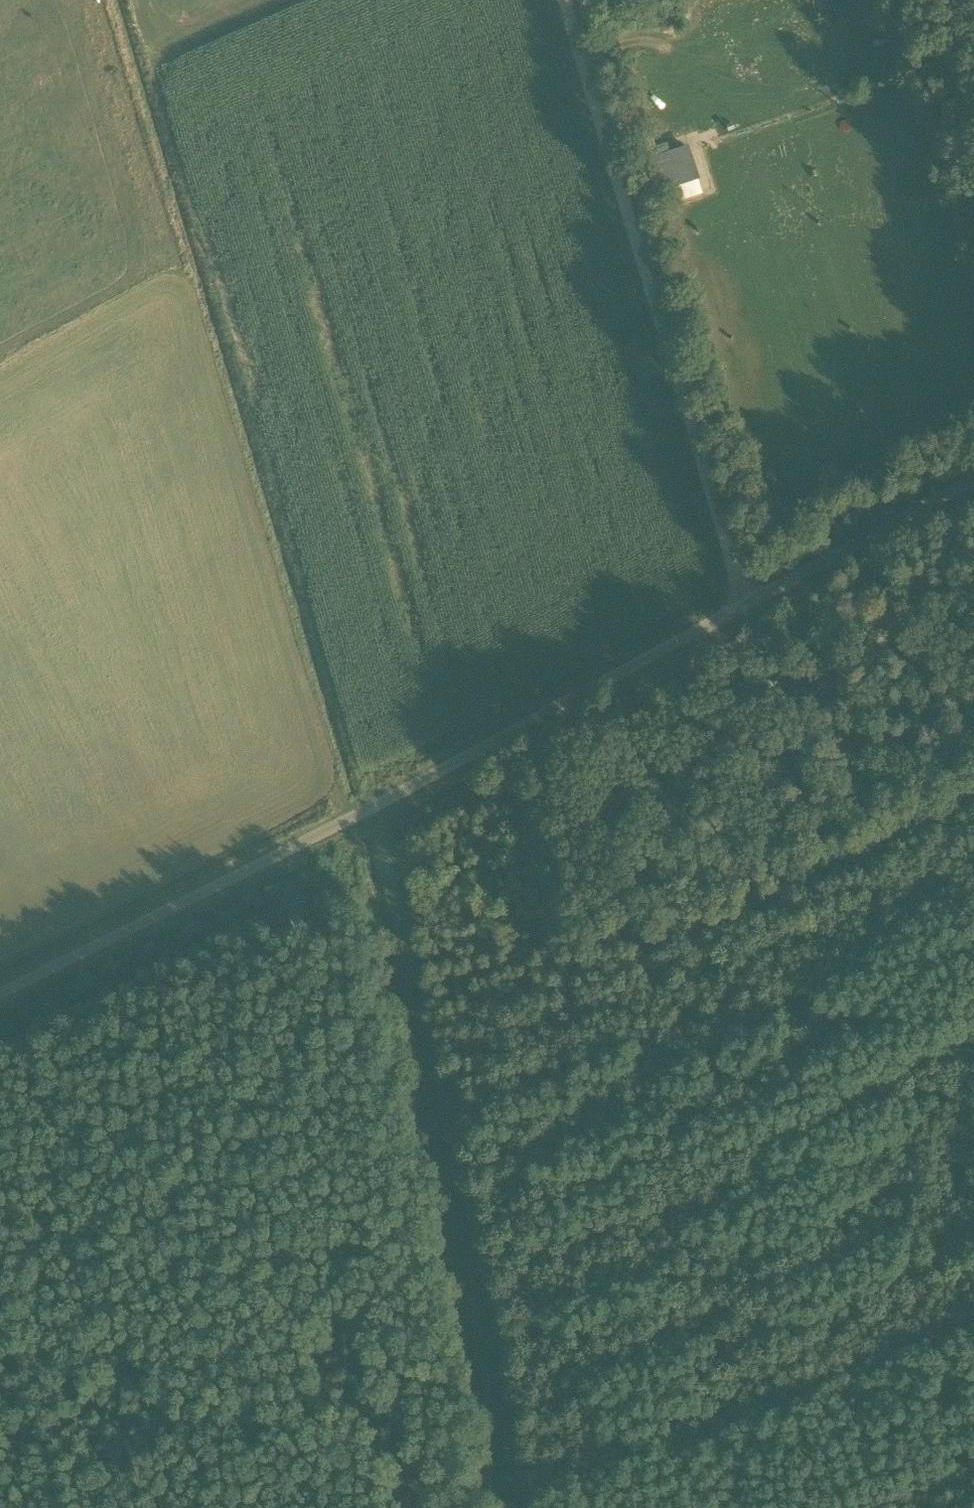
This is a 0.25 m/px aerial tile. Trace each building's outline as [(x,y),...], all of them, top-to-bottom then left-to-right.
[(686,147),(650,160),(658,182),(669,178),(674,189),(698,180),(699,180),(686,147)]
